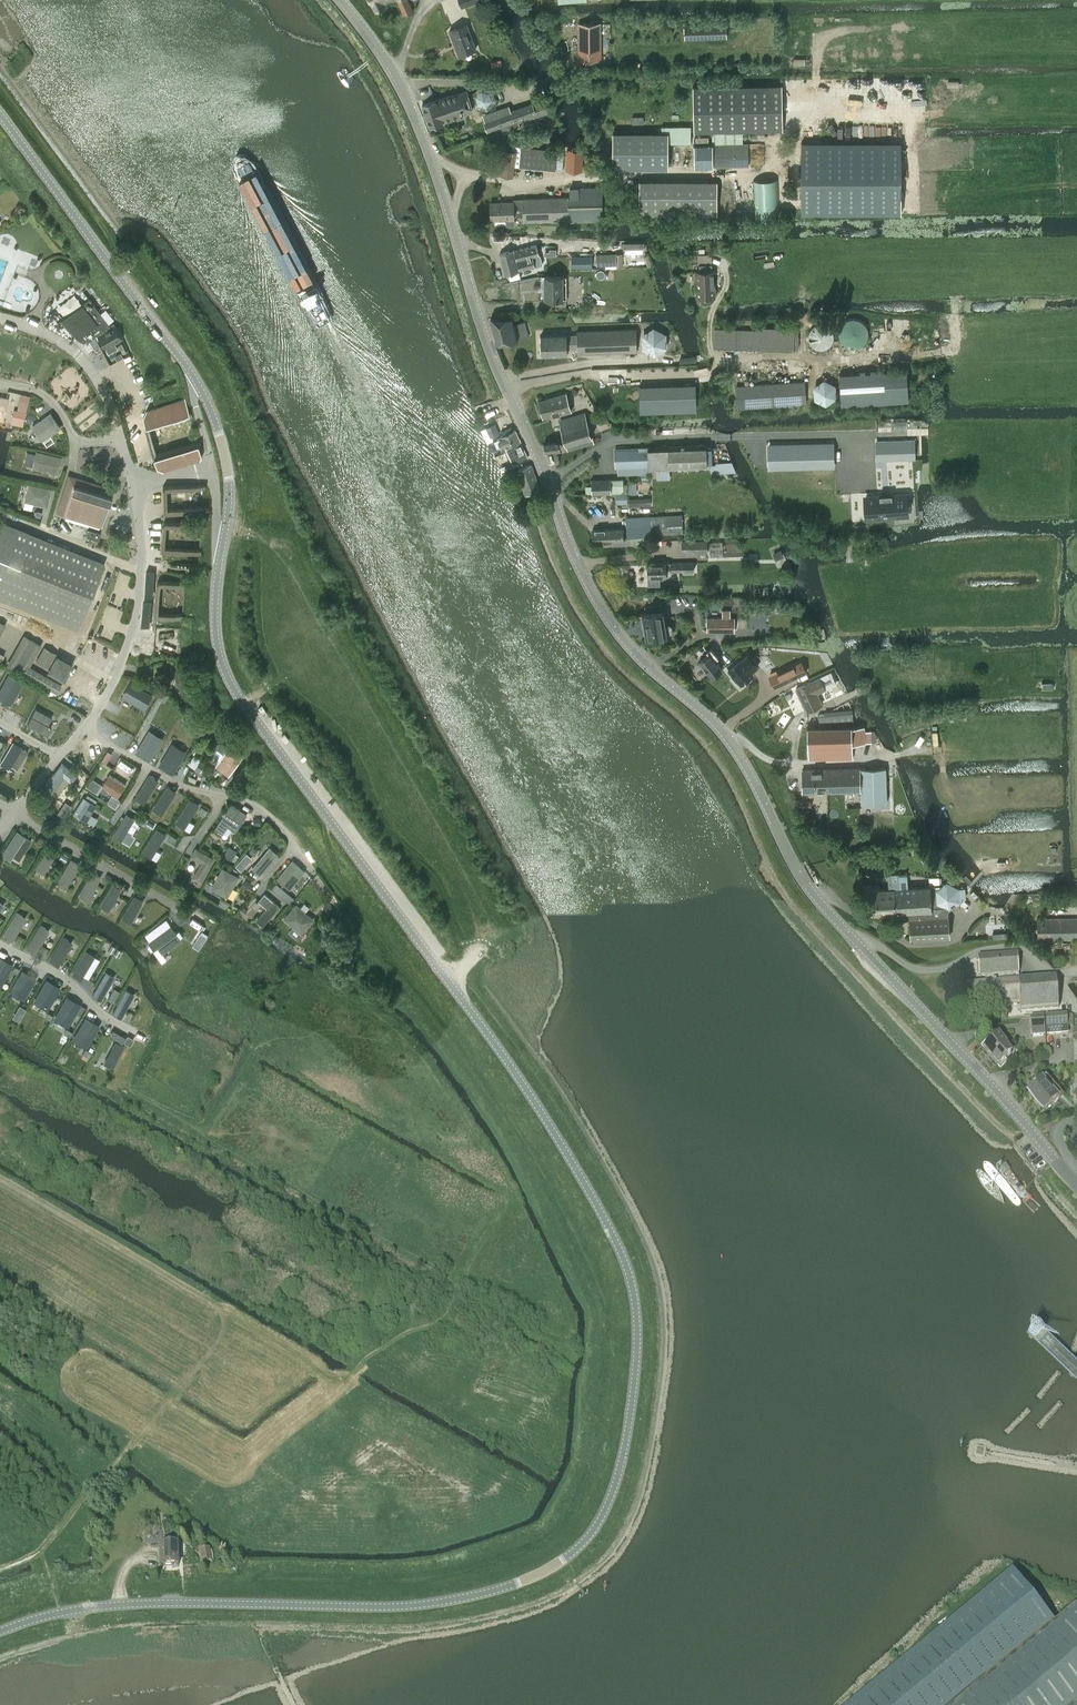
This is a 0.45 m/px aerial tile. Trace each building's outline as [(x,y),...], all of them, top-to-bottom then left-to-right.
[(375,12),(384,8),(382,4),(389,0),(368,0),(375,12)] [(404,16),(413,11),(409,0),(397,0),(404,16)] [(464,24),(450,30),(459,54),(476,48),(469,31),(467,32),(464,24)] [(579,59),(600,58),(600,24),(579,24),(579,59)] [(491,68),(502,66),(501,59),(490,61),(491,68)] [(471,95),(475,108),(487,111),(496,101),(493,88),(480,85),(471,95)] [(694,131),(785,129),(784,85),(693,86),(694,131)] [(424,103),(422,104),(430,126),(443,121),(443,120),(443,119),(446,118),(448,123),(465,116),(463,112),(473,109),(466,90),(435,101),(435,99),(424,103)] [(518,122),(534,116),(534,118),(549,112),(550,115),(558,112),(555,103),(548,106),(546,99),(532,104),(474,124),(478,134),(518,120),(518,122)] [(668,142),(691,142),(691,126),(661,126),(661,132),(661,142),(668,142)] [(661,142),(661,132),(613,131),(613,167),(668,168),(668,142),(661,142)] [(712,145),(694,145),(695,166),(748,165),(748,144),(743,144),(743,133),(727,133),(727,132),(712,132),(712,145)] [(900,142),(801,142),(801,214),(900,213),(900,142)] [(504,148),(500,175),(513,176),(514,166),(555,170),(555,169),(563,170),(564,150),(517,146),(516,150),(504,148)] [(583,171),(584,149),(566,148),(565,170),(583,171)] [(717,180),(639,180),(639,214),(717,214),(717,180)] [(777,180),(753,181),(754,219),(778,218),(777,180)] [(514,201),(490,202),(491,220),(506,219),(507,225),(515,224),(514,219),(515,219),(515,216),(523,216),(523,221),(571,219),(571,221),(603,220),(602,187),(570,188),(570,197),(513,199),(514,201)] [(499,254),(502,263),(516,259),(519,271),(520,271),(519,270),(542,264),(536,245),(514,251),(514,250),(499,254)] [(616,253),(596,254),(596,265),(617,264),(616,253)] [(714,295),(713,270),(712,270),(712,254),(697,254),(698,264),(699,264),(699,271),(696,271),(697,296),(714,295)] [(572,256),(572,267),(592,267),(592,256),(572,256)] [(516,259),(502,263),(505,275),(519,271),(516,259)] [(545,299),(562,298),(567,298),(567,276),(544,276),(545,286),(546,285),(546,289),(545,289),(545,299)] [(123,338),(115,325),(111,327),(90,299),(64,319),(79,339),(80,340),(81,340),(81,341),(82,341),(83,342),(84,342),(85,342),(87,342),(88,341),(89,341),(90,340),(97,334),(105,348),(123,338)] [(491,318),(497,344),(516,340),(527,338),(524,320),(514,322),(513,317),(491,318)] [(867,335),(867,332),(867,330),(866,327),(865,324),(863,322),(859,319),(856,318),(852,318),(849,319),(847,320),(843,323),(841,325),(840,327),(839,332),(839,335),(840,338),(842,341),(843,342),(846,344),(849,346),(854,346),(857,346),(859,345),(862,344),(863,342),(865,340),(866,338),(867,335)] [(835,338),(835,336),(835,333),(834,331),(833,329),(832,327),(828,324),(825,323),(823,323),(820,323),(817,324),(814,325),(813,326),(811,328),(810,331),(809,333),(809,336),(809,340),(810,343),(812,345),(815,347),(817,348),(821,349),(825,349),(827,348),(831,346),(833,344),(834,341),(835,338)] [(642,349),(655,355),(667,348),(666,333),(653,326),(641,334),(642,349)] [(737,328),(736,346),(762,348),(763,330),(737,328)] [(577,347),(578,354),(637,351),(636,329),(577,332),(577,335),(567,336),(567,334),(541,335),(542,355),(567,354),(567,348),(577,347)] [(907,370),(839,374),(841,405),(909,401),(907,370)] [(813,385),(814,399),(826,405),(837,397),(836,384),(825,378),(813,385)] [(805,382),(736,387),(738,409),(806,404),(805,382)] [(695,384),(639,386),(640,412),(696,411),(695,384)] [(566,393),(537,402),(542,419),(571,410),(566,393)] [(157,407),(147,410),(144,416),(146,424),(190,413),(185,399),(158,407),(157,407)] [(22,426),(25,413),(15,411),(12,424),(22,426)] [(584,411),(557,420),(565,445),(567,450),(567,452),(593,443),(594,443),(593,439),(592,436),(584,411)] [(37,414),(30,412),(28,418),(33,420),(34,420),(37,414)] [(41,440),(60,427),(51,413),(32,426),(41,440)] [(503,451),(506,449),(519,440),(515,430),(497,438),(503,451)] [(507,451),(505,452),(513,468),(523,464),(521,460),(527,457),(519,440),(506,449),(507,451)] [(553,441),(544,444),(546,453),(548,453),(561,449),(561,448),(558,440),(553,441)] [(913,440),(877,442),(878,460),(914,459),(913,440)] [(834,442),(767,443),(768,469),(834,468),(834,442)] [(655,446),(648,447),(649,468),(656,468),(669,467),(669,468),(706,466),(705,444),(655,446)] [(158,467),(164,470),(200,459),(202,456),(199,445),(155,458),(158,467)] [(648,447),(615,449),(616,467),(618,467),(618,475),(650,473),(649,468),(648,447)] [(56,473),(60,457),(36,451),(32,467),(56,473)] [(540,488),(536,476),(531,463),(517,468),(526,493),(527,493),(529,499),(542,494),(540,489),(540,488)] [(104,486),(76,477),(73,484),(66,482),(57,513),(102,527),(112,496),(102,493),(104,486)] [(593,493),(610,492),(628,491),(628,483),(623,483),(623,478),(592,480),(593,493)] [(46,506),(50,489),(28,484),(26,494),(25,495),(24,497),(25,499),(25,501),(46,506)] [(163,485),(163,513),(208,509),(205,484),(163,485)] [(907,492),(864,495),(865,517),(877,516),(885,515),(908,514),(907,492)] [(641,497),(628,498),(628,507),(644,506),(650,505),(650,497),(645,497),(641,497)] [(652,535),(682,533),(680,516),(650,518),(652,535)] [(161,551),(201,553),(203,524),(164,521),(161,551)] [(650,525),(626,528),(628,547),(642,545),(642,549),(652,548),(652,544),(650,525)] [(78,630),(103,567),(1,526),(0,529),(0,599),(78,630)] [(98,539),(100,531),(88,527),(85,535),(98,539)] [(623,528),(592,530),(593,542),(624,540),(623,528)] [(707,551),(707,541),(707,540),(683,540),(683,552),(707,551)] [(648,563),(648,576),(648,585),(660,585),(659,576),(666,576),(666,568),(670,568),(670,571),(694,570),(694,561),(648,563)] [(157,581),(155,616),(183,617),(186,582),(157,581)] [(647,615),(643,616),(647,640),(653,639),(668,637),(664,613),(663,613),(662,605),(646,608),(647,615)] [(707,631),(730,631),(735,631),(735,617),(730,617),(730,609),(722,609),(722,618),(707,618),(707,631)] [(60,686),(26,667),(39,644),(23,635),(6,664),(56,693),(60,686)] [(36,660),(48,667),(56,653),(44,646),(36,660)] [(711,647),(707,650),(709,653),(699,661),(712,676),(722,668),(715,660),(719,657),(711,647)] [(728,655),(724,658),(729,663),(732,660),(728,655)] [(741,659),(728,670),(740,684),(753,673),(749,669),(755,664),(747,656),(742,660),(741,659)] [(801,661),(785,669),(793,678),(806,672),(801,661)] [(785,669),(769,676),(774,687),(793,678),(785,669)] [(796,688),(807,711),(822,704),(817,692),(825,688),(820,677),(811,681),(796,688)] [(130,681),(121,695),(144,708),(152,694),(130,681)] [(52,716),(36,707),(27,723),(47,734),(52,726),(48,724),(52,716)] [(142,753),(148,757),(165,729),(158,725),(142,753)] [(807,727),(808,760),(853,758),(852,743),(871,742),(871,730),(864,731),(864,726),(852,726),(852,725),(807,727)] [(165,767),(173,772),(192,740),(184,735),(175,750),(168,746),(158,762),(165,767)] [(28,751),(20,747),(20,746),(13,742),(0,763),(8,768),(10,764),(17,768),(28,751)] [(219,743),(215,748),(224,755),(217,764),(230,773),(241,759),(228,749),(219,743)] [(202,760),(196,755),(189,764),(196,769),(199,765),(199,764),(202,760)] [(63,776),(70,781),(76,774),(62,763),(44,786),(51,792),(63,776)] [(803,792),(861,790),(860,803),(886,802),(885,767),(802,770),(803,792)] [(102,786),(118,796),(125,784),(109,774),(102,786)] [(149,774),(135,797),(143,802),(157,779),(149,774)] [(90,779),(86,786),(91,790),(96,782),(90,779)] [(167,786),(153,809),(161,814),(175,791),(167,786)] [(83,798),(74,813),(80,817),(85,820),(86,820),(90,813),(95,805),(94,804),(96,800),(87,794),(84,799),(83,798)] [(112,795),(108,802),(117,807),(121,800),(112,795)] [(190,799),(176,822),(184,827),(189,819),(198,804),(190,799)] [(231,822),(238,827),(247,814),(231,804),(216,827),(223,832),(231,822)] [(126,813),(113,834),(121,839),(134,818),(126,813)] [(157,829),(143,851),(151,856),(155,849),(165,834),(157,829)] [(2,853),(9,858),(12,855),(18,859),(31,840),(17,831),(2,853)] [(35,868),(44,874),(57,851),(48,846),(35,868)] [(229,846),(224,856),(232,860),(238,850),(229,846)] [(260,873),(277,854),(270,847),(253,867),(260,873)] [(194,877),(201,881),(214,859),(196,848),(191,856),(202,862),(194,877)] [(243,857),(240,861),(245,866),(249,862),(243,857)] [(57,881),(67,887),(80,864),(70,859),(57,881)] [(278,878),(290,888),(304,871),(292,861),(278,878)] [(212,887),(227,896),(238,877),(223,868),(212,887)] [(78,896),(87,901),(101,877),(92,872),(78,896)] [(910,919),(911,939),(949,937),(948,917),(948,909),(950,909),(961,902),(959,887),(946,881),(942,884),(942,885),(930,886),(899,888),(898,875),(888,875),(889,889),(870,890),(872,914),(911,912),(911,919),(910,919)] [(246,880),(242,886),(247,889),(251,883),(246,880)] [(99,906),(109,911),(122,889),(112,884),(99,906)] [(288,892),(284,897),(290,903),(295,898),(288,892)] [(256,919),(263,925),(279,906),(264,893),(259,900),(267,907),(256,919)] [(135,897),(123,920),(132,925),(144,902),(135,897)] [(329,900),(324,905),(331,911),(335,906),(329,900)] [(296,904),(285,918),(294,926),(290,930),(300,939),(304,934),(301,932),(313,919),(296,904)] [(196,911),(193,916),(199,920),(202,915),(196,911)] [(16,913),(3,935),(12,940),(26,918),(16,913)] [(1076,938),(1076,918),(1037,918),(1037,938),(1076,938)] [(40,925),(27,948),(36,953),(49,931),(40,925)] [(162,952),(181,939),(171,926),(150,942),(154,948),(158,946),(162,952)] [(63,937),(50,960),(59,965),(72,943),(63,937)] [(112,945),(108,952),(112,954),(116,948),(112,945)] [(117,948),(114,955),(118,957),(122,951),(117,948)] [(85,951),(72,973),(81,979),(95,957),(85,951)] [(1020,1011),(1059,1008),(1056,978),(1019,980),(1017,954),(979,956),(980,976),(985,976),(986,983),(961,984),(963,1008),(1020,1004),(1020,1011)] [(2,983),(13,965),(0,958),(0,982),(2,983)] [(22,970),(11,989),(25,997),(36,978),(22,970)] [(105,972),(92,994),(102,1000),(115,977),(105,972)] [(46,980),(35,998),(49,1007),(60,988),(46,980)] [(125,990),(112,1012),(122,1018),(135,995),(125,990)] [(66,997),(56,1016),(70,1024),(80,1005),(66,997)] [(1067,1015),(1046,1017),(1047,1034),(1068,1033),(1067,1015)] [(1044,1017),(1031,1018),(1032,1029),(1044,1028),(1044,1017)] [(85,1018),(75,1036),(89,1045),(99,1026),(85,1018)] [(67,1028),(64,1033),(70,1036),(73,1031),(67,1028)] [(1000,1064),(1005,1060),(1012,1054),(1005,1046),(1007,1045),(1000,1036),(986,1047),(1000,1064)] [(115,1040),(104,1064),(114,1069),(125,1045),(115,1040)] [(1028,1093),(1044,1111),(1058,1099),(1043,1080),(1028,1093)] [(170,1545),(162,1545),(163,1566),(179,1565),(178,1556),(180,1556),(179,1545),(179,1539),(170,1539),(170,1545)] [(200,1550),(202,1563),(212,1561),(210,1548),(200,1550)] [(1075,1607),(1054,1623),(1012,1571),(850,1704),(1076,1704),(1076,1609),(1075,1607)]
